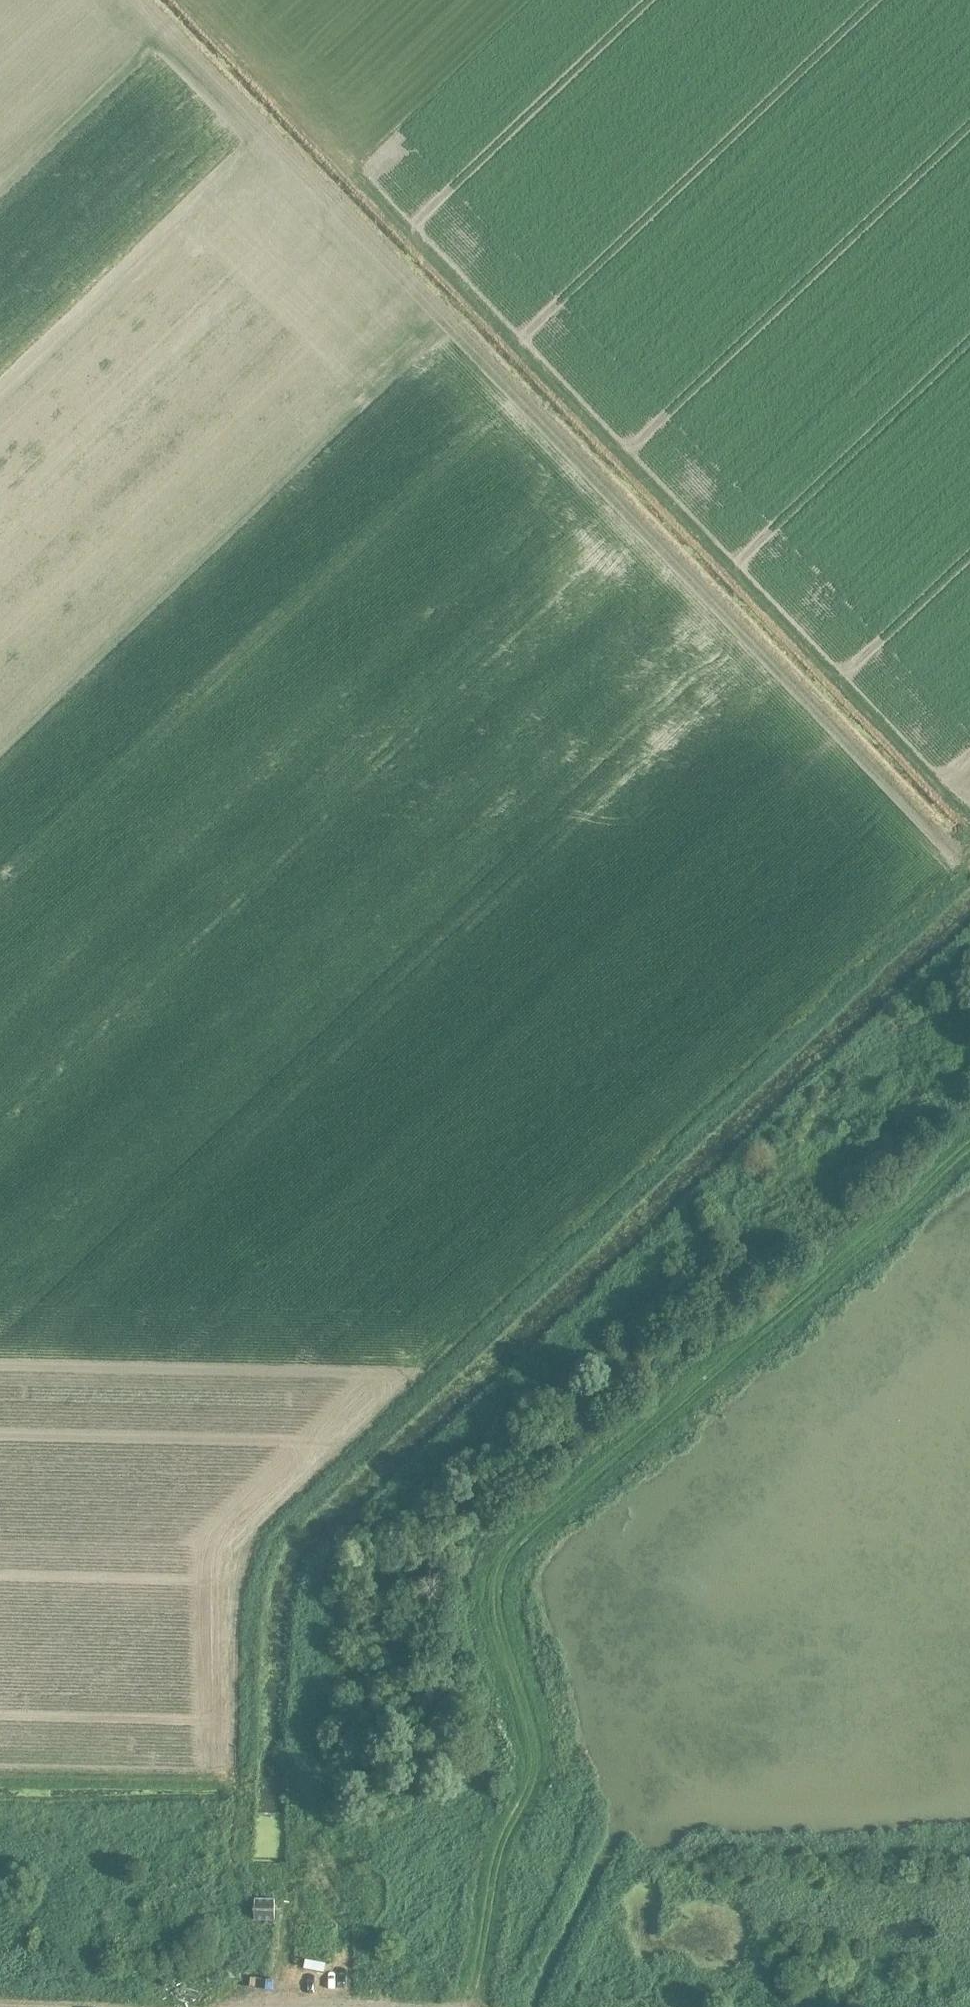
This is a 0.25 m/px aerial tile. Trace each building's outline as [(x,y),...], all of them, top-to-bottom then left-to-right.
[(275,1897),(255,1897),(254,1918),(274,1919),(275,1897)]
